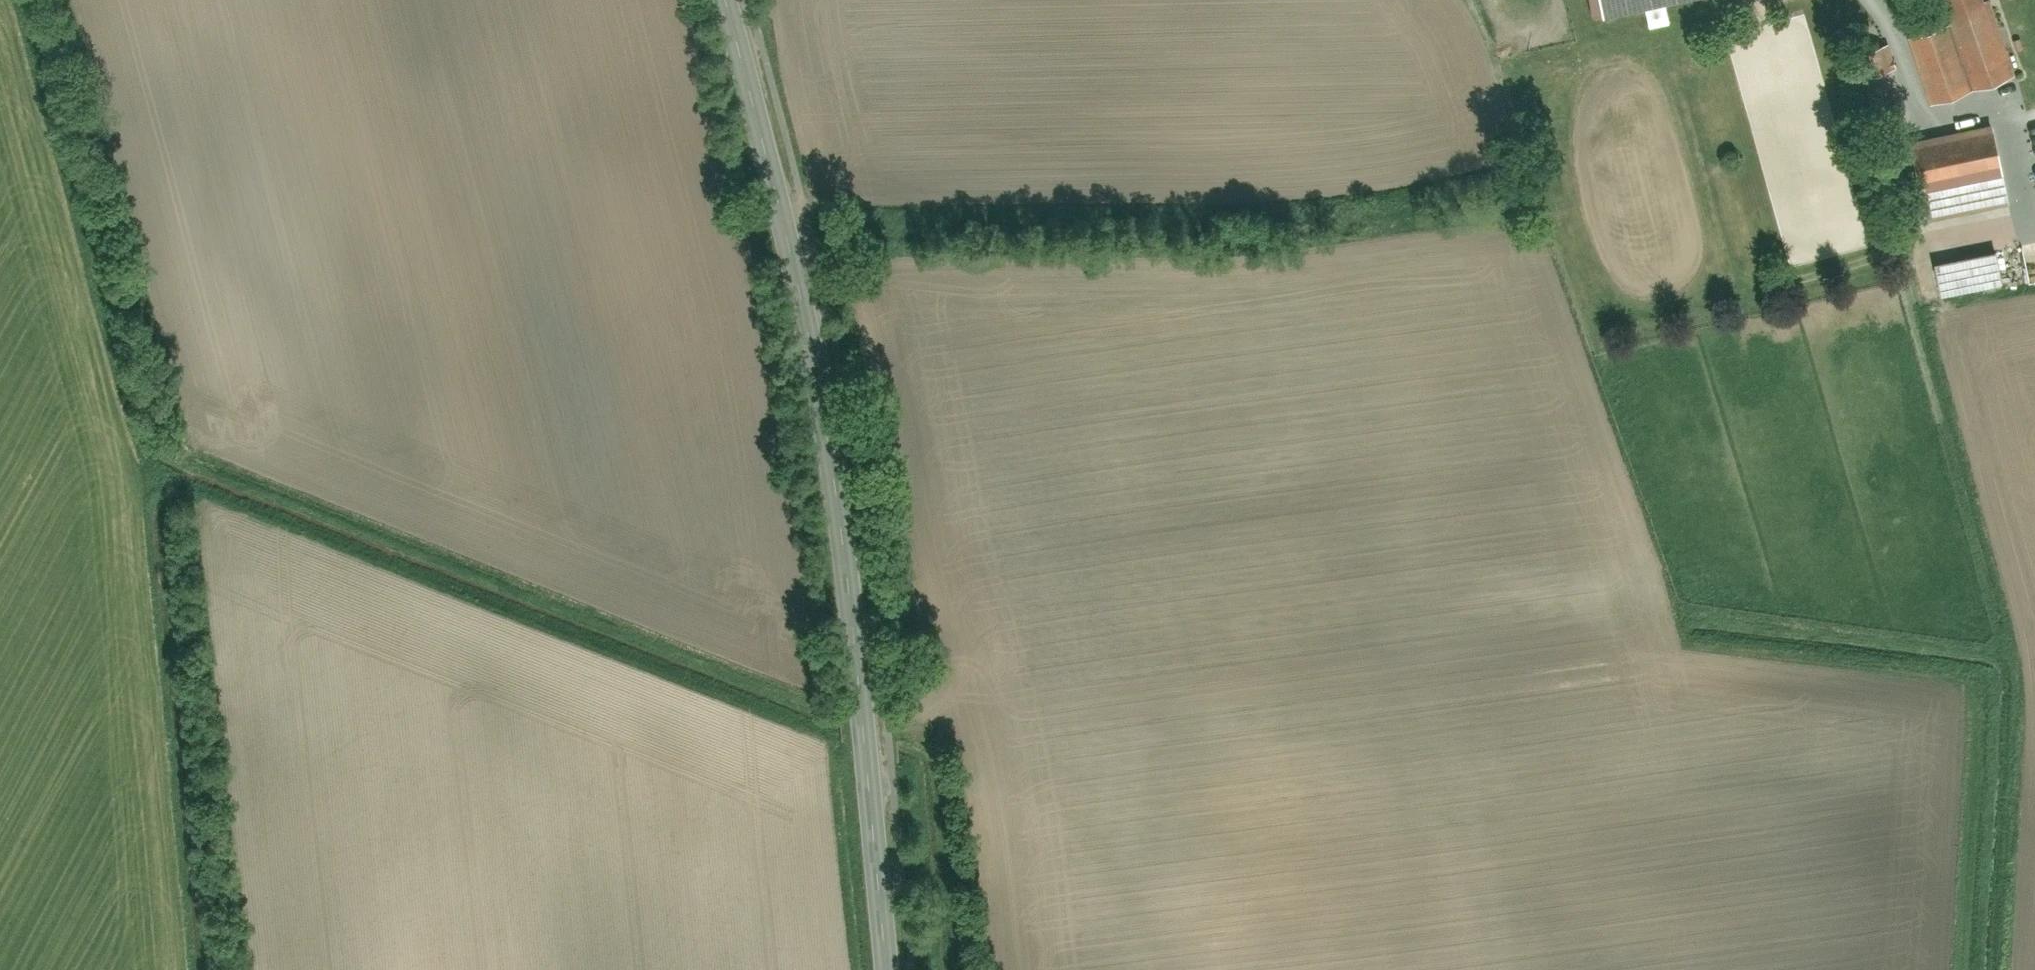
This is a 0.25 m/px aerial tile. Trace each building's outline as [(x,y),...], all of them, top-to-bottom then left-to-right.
[(1616,22),(1713,0),(1611,0),(1616,22)] [(1984,92),(2033,73),(2005,0),(1950,0),(1984,92)] [(1912,43),(1936,104),(1972,90),(1949,29),(1912,43)] [(1855,53),(1867,90),(1902,78),(1889,42),(1855,53)] [(1913,150),(1929,223),(2017,203),(2000,130),(1913,150)] [(1939,271),(1944,299),(2007,287),(2001,259),(1939,271)]
